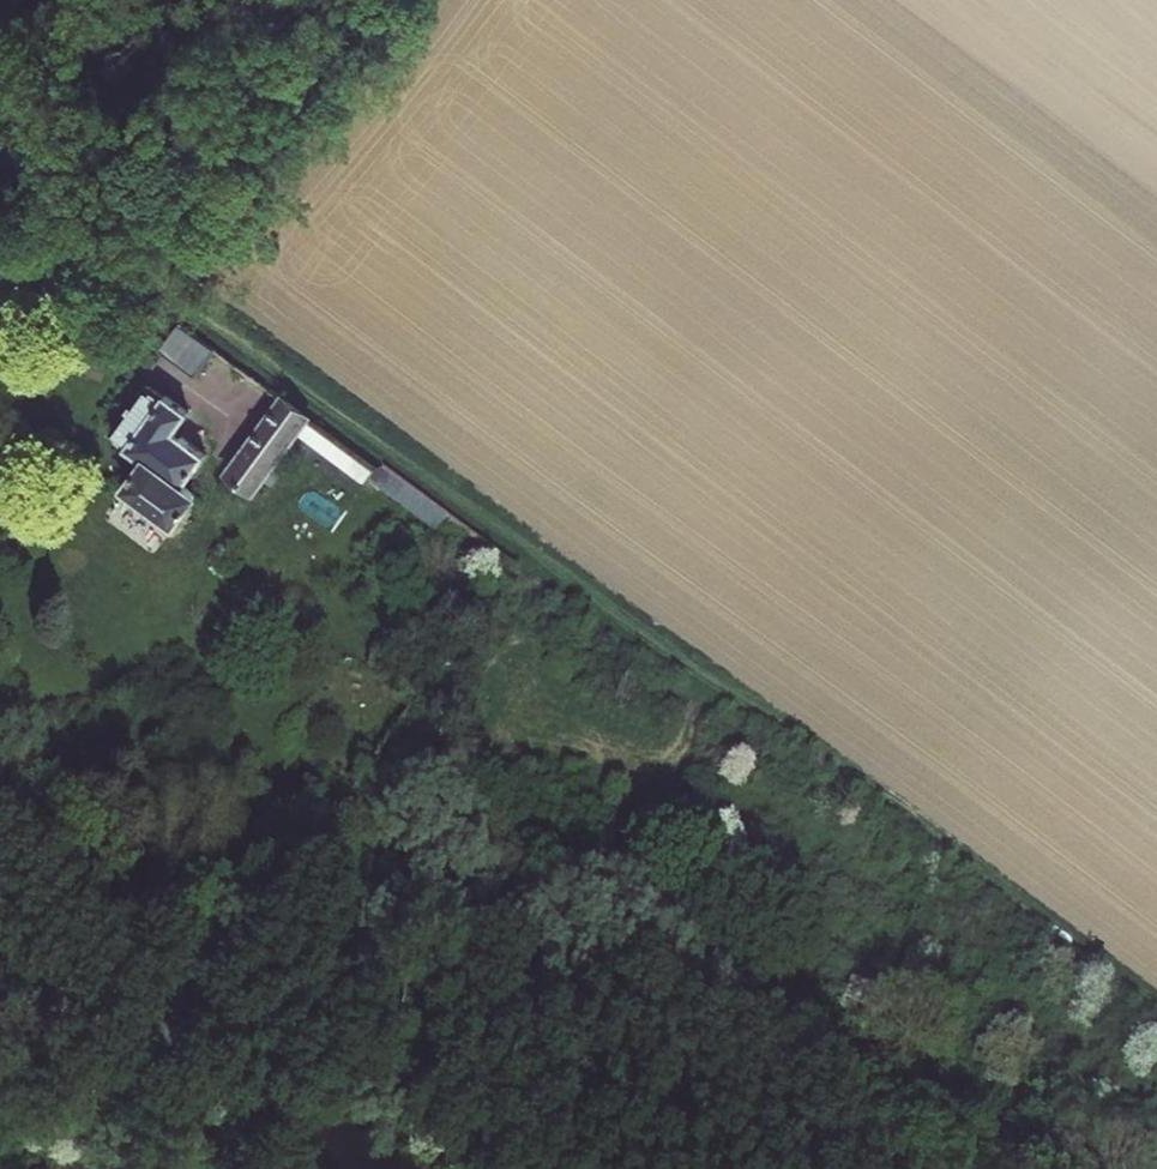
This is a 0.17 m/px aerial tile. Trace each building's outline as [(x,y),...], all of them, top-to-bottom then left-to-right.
[(180,320),(161,345),(197,372),(216,346),(180,320)] [(147,386),(110,434),(126,446),(128,453),(144,464),(126,490),(173,526),(195,498),(182,487),(204,456),(174,433),(190,411),(167,394),(163,398),(147,386)] [(376,464),(281,394),(222,473),(249,494),(293,439),(358,486),(376,464)]
